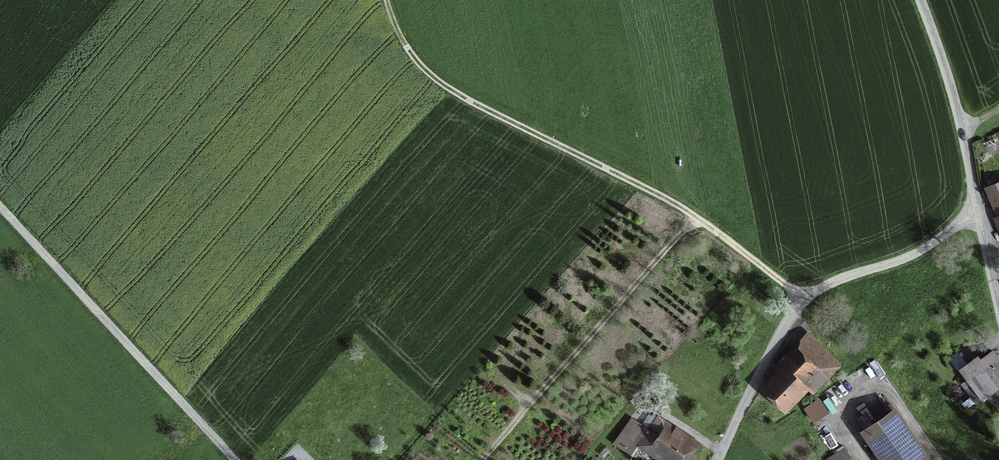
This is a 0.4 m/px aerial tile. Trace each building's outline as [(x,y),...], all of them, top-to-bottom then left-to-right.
[(997,207),(998,206),(998,183),(988,188),(996,207),(997,207)] [(812,393),(839,366),(808,335),(784,359),(789,364),(766,387),(785,407),(806,386),(812,393)] [(992,351),(977,361),(975,358),(960,368),(974,387),(968,392),(976,403),(996,388),(998,392),(998,360),(992,351)] [(894,414),(868,432),(887,459),(925,459),(894,414)] [(660,417),(656,424),(653,423),(649,430),(633,419),(616,442),(634,453),(639,445),(662,459),(684,459),(696,441),(660,417)] [(848,458),(844,451),(833,458),(835,459),(845,459),(848,458)]
